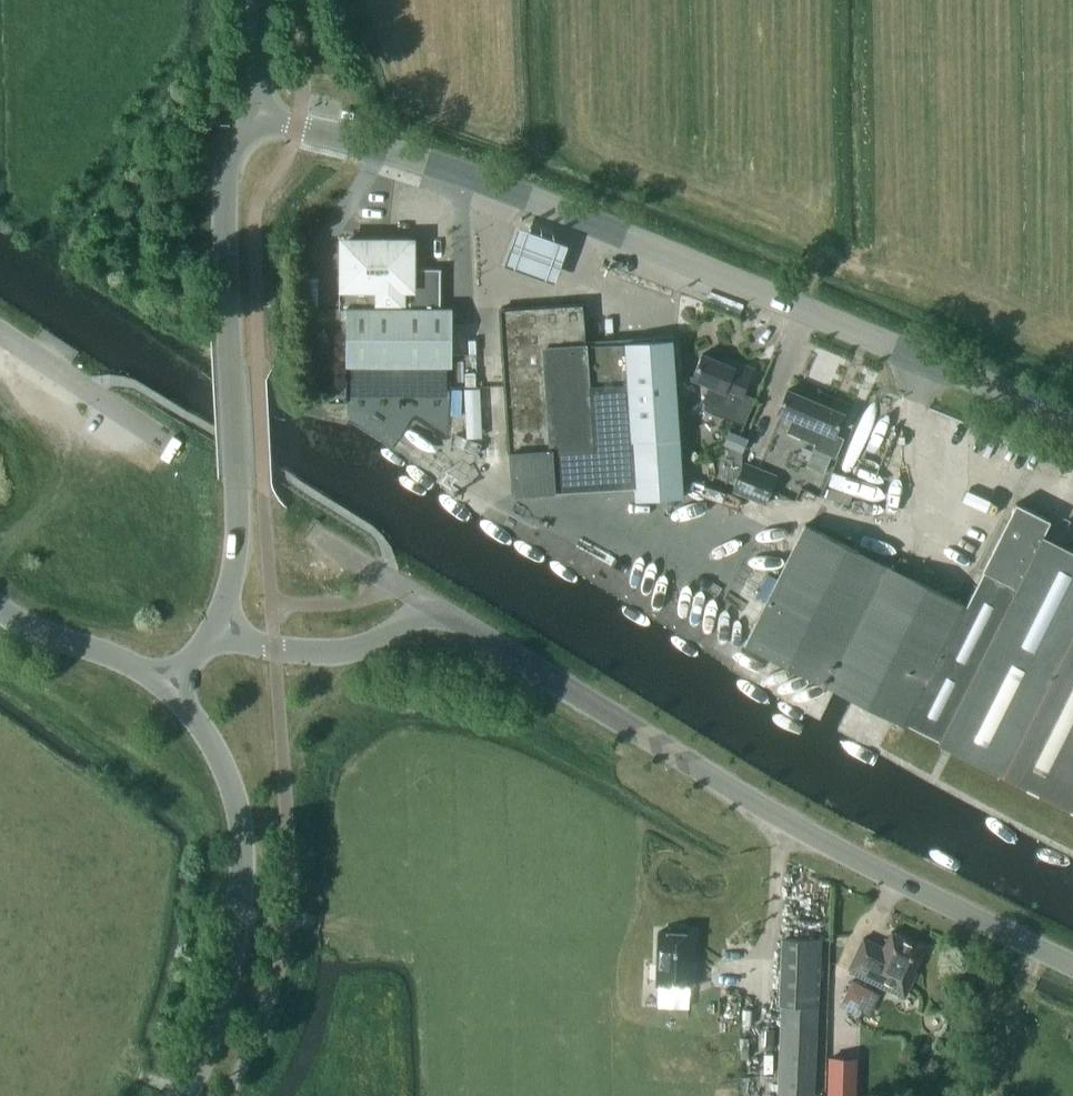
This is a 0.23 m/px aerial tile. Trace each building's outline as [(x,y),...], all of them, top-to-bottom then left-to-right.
[(567,244),(517,226),(504,264),(554,281),(567,244)] [(345,365),(452,365),(452,308),(441,308),(440,269),(411,269),(411,241),(343,241),(343,309),(346,309),(345,365)] [(509,453),(510,472),(512,494),(553,491),(553,492),(636,486),(637,499),(683,496),(672,339),(627,343),(627,342),(586,344),(583,303),(500,309),(509,453)] [(315,370),(314,353),(301,353),(301,371),(315,370)] [(729,365),(702,353),(692,377),(710,385),(704,399),(707,401),(704,408),(744,425),(755,398),(743,393),(753,368),(732,359),(729,365)] [(787,389),(778,411),(790,416),(784,431),(816,444),(807,464),(824,471),(830,454),(834,456),(842,437),(834,434),(843,412),(787,389)] [(729,430),(724,443),(742,451),(747,438),(729,430)] [(731,489),(764,502),(774,478),(741,464),(731,489)] [(853,699),(906,726),(907,723),(938,739),(937,741),(1072,810),(1072,549),(1043,534),(1050,520),(1016,502),(982,569),(983,570),(966,604),(805,523),(744,644),(833,689),(853,699)] [(657,985),(693,986),(694,933),(687,933),(684,929),(670,928),(666,932),(659,932),(657,985)] [(864,937),(848,969),(899,994),(907,991),(916,972),(914,970),(925,947),(892,930),(884,946),(877,943),(864,937)] [(780,1022),(776,1093),(813,1095),(821,938),(800,938),(781,937),(777,1022),(780,1022)] [(846,999),(875,1014),(886,991),(857,976),(846,999)]
